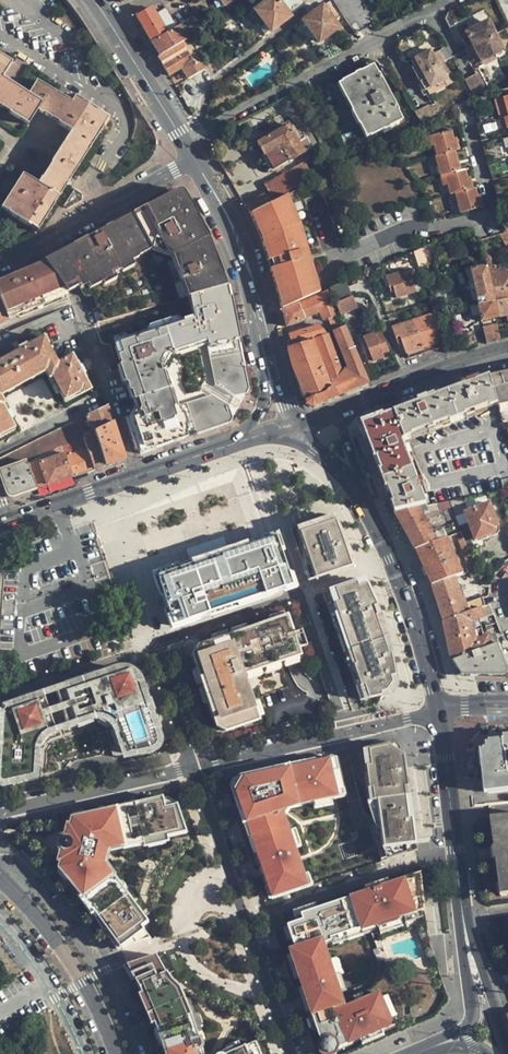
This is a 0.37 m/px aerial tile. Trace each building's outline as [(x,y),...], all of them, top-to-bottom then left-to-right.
[(303,1),(303,0),(281,0),(279,2),(278,0),(268,0),(255,11),(260,18),(269,31),(270,31),(290,16),(288,14),(303,1)] [(303,21),(318,42),(319,43),(339,29),(335,22),(342,16),(330,0),(303,21)] [(159,25),(164,34),(176,28),(166,10),(156,15),(152,8),(136,17),(145,33),(159,25)] [(188,40),(203,31),(195,17),(179,26),(188,40)] [(264,34),(269,31),(260,18),(256,22),(264,34)] [(313,46),(318,42),(303,21),(298,25),(313,46)] [(467,50),(491,38),(484,22),(465,32),(467,37),(462,39),(467,50)] [(188,40),(179,26),(176,28),(164,34),(151,42),(159,56),(188,40)] [(495,36),(491,38),(467,50),(473,61),(478,58),(480,62),(503,50),(495,36)] [(205,69),(188,40),(159,56),(157,58),(168,76),(181,69),(188,80),(205,69)] [(410,61),(418,75),(443,62),(437,52),(432,55),(430,50),(410,61)] [(108,118),(74,97),(71,102),(37,80),(27,95),(2,78),(11,64),(0,56),(0,106),(10,112),(9,113),(28,125),(37,111),(42,114),(44,113),(58,122),(57,124),(70,133),(50,164),(52,165),(42,180),(41,179),(37,184),(22,175),(1,208),(8,212),(7,214),(29,228),(30,226),(38,231),(54,206),(53,205),(57,198),(58,199),(105,126),(104,125),(108,118)] [(449,73),(443,62),(418,75),(416,76),(424,90),(445,80),(444,76),(449,73)] [(373,64),(341,81),(341,82),(370,136),(402,119),(373,64)] [(461,74),(472,96),(488,88),(477,66),(461,74)] [(500,109),(505,108),(507,117),(507,96),(494,100),(497,110),(500,109)] [(431,104),(415,112),(421,123),(437,115),(431,104)] [(507,117),(503,118),(499,119),(502,129),(507,129),(507,128),(507,117)] [(494,120),(478,124),(483,141),(499,136),(494,120)] [(299,139),(289,122),(286,123),(287,126),(258,143),(274,171),(311,149),(305,139),(298,142),(297,141),(299,139)] [(451,130),(431,136),(434,146),(437,156),(455,150),(457,150),(451,130)] [(460,171),(455,150),(437,156),(435,156),(438,166),(440,176),(445,175),(460,171)] [(432,168),(438,166),(435,156),(429,158),(432,168)] [(264,184),(272,199),(312,178),(304,163),(264,184)] [(465,169),(460,171),(445,175),(448,185),(450,195),(455,193),(471,189),(465,169)] [(496,185),(502,207),(507,205),(507,182),(496,185)] [(337,186),(323,192),(331,211),(338,236),(352,232),(337,186)] [(475,188),(471,189),(455,193),(458,204),(461,213),(481,208),(475,188)] [(104,322),(191,297),(192,297),(223,287),(226,287),(223,274),(220,263),(215,250),(210,237),(181,190),(177,190),(110,226),(57,254),(78,284),(85,294),(88,296),(96,295),(104,322)] [(246,204),(252,213),(272,203),(268,195),(265,197),(264,195),(246,204)] [(300,223),(287,195),(272,203),(252,213),(250,214),(262,240),(282,308),(320,292),(300,223)] [(473,229),(461,233),(463,240),(476,236),(473,229)] [(487,248),(507,242),(507,236),(506,233),(485,239),(487,248)] [(441,258),(433,244),(414,252),(419,267),(435,262),(434,260),(441,258)] [(44,261),(66,290),(72,287),(78,284),(57,254),(51,257),(44,261)] [(397,262),(400,272),(413,268),(410,258),(397,262)] [(0,279),(0,300),(8,319),(69,294),(66,290),(44,261),(0,279)] [(495,269),(494,265),(487,267),(493,296),(494,302),(507,299),(507,272),(495,274),(495,269)] [(472,306),(494,302),(493,296),(487,267),(487,266),(486,266),(470,269),(470,266),(462,268),(472,307),(472,306)] [(413,268),(400,272),(386,277),(389,287),(392,286),(394,291),(397,299),(416,293),(411,278),(416,276),(413,268)] [(346,281),(330,288),(332,295),(349,289),(346,281)] [(239,340),(238,339),(234,324),(227,286),(226,287),(223,287),(234,341),(239,340)] [(234,341),(223,287),(192,297),(191,297),(192,304),(99,334),(101,343),(109,346),(113,359),(110,362),(108,365),(110,371),(117,369),(121,368),(127,388),(128,389),(130,389),(133,398),(135,404),(136,408),(133,416),(128,417),(125,419),(135,450),(138,451),(140,455),(231,424),(234,420),(228,407),(209,397),(178,407),(175,408),(160,364),(163,358),(169,356),(170,356),(205,344),(206,349),(214,386),(234,397),(246,396),(249,391),(246,374),(244,374),(239,340),(234,341)] [(349,289),(332,295),(336,303),(352,296),(349,289)] [(327,291),(298,303),(305,319),(318,313),(323,321),(328,319),(338,315),(327,291)] [(352,296),(336,303),(340,313),(340,314),(357,307),(352,296)] [(494,302),(498,317),(506,316),(507,315),(507,299),(494,302)] [(482,321),(498,317),(494,302),(472,306),(472,307),(474,317),(481,316),(482,321)] [(287,326),(305,319),(298,303),(282,310),(287,326)] [(289,335),(320,325),(325,333),(312,337),(312,340),(327,335),(341,373),(348,392),(361,386),(353,382),(328,319),(323,321),(318,313),(305,319),(287,326),(289,335)] [(440,332),(434,314),(393,327),(398,344),(403,342),(408,359),(441,349),(436,333),(440,332)] [(343,326),(338,315),(328,319),(353,382),(361,386),(369,383),(344,326),(343,326)] [(293,369),(300,389),(341,373),(327,335),(312,340),(312,337),(325,333),(320,325),(289,335),(291,347),(287,348),(293,369)] [(494,325),(483,327),(487,344),(497,341),(494,325)] [(379,331),(357,341),(360,348),(363,347),(370,364),(380,360),(378,355),(388,352),(379,331)] [(473,331),(458,335),(463,350),(474,346),(477,342),(473,331)] [(48,347),(43,337),(26,346),(25,344),(17,349),(18,351),(0,360),(0,396),(45,372),(49,379),(51,378),(64,401),(80,393),(81,395),(89,390),(81,376),(84,374),(80,366),(77,368),(70,356),(55,364),(46,348),(48,347)] [(177,359),(206,349),(205,344),(170,356),(172,359),(175,358),(177,359)] [(164,371),(169,356),(163,358),(160,364),(175,408),(178,407),(169,377),(167,376),(164,371)] [(121,384),(127,388),(121,368),(117,369),(121,384)] [(348,392),(341,373),(300,389),(306,407),(310,407),(348,392)] [(490,379),(498,405),(504,428),(507,428),(507,374),(490,378),(490,379)] [(490,379),(481,382),(489,406),(490,408),(498,405),(490,379)] [(398,512),(426,506),(402,444),(404,440),(414,436),(413,434),(428,429),(429,432),(435,429),(434,426),(449,420),(450,423),(466,417),(465,414),(489,406),(481,382),(364,426),(398,512)] [(238,412),(243,402),(234,397),(214,386),(211,384),(205,395),(209,397),(228,407),(238,412)] [(13,428),(1,406),(3,404),(0,398),(0,435),(13,428)] [(107,407),(86,417),(92,431),(94,431),(112,422),(107,407)] [(82,435),(76,422),(71,424),(77,439),(82,437),(82,435)] [(124,459),(112,422),(94,431),(105,466),(123,460),(124,459)] [(36,489),(28,464),(37,459),(62,447),(77,439),(71,424),(0,459),(0,476),(6,492),(12,498),(36,489)] [(93,470),(105,466),(94,431),(92,431),(82,435),(82,437),(93,470)] [(93,470),(82,437),(77,439),(62,447),(73,477),(93,470)] [(73,477),(62,447),(37,459),(47,486),(73,477)] [(47,486),(37,459),(28,464),(36,489),(47,486)] [(466,512),(462,498),(449,501),(457,521),(467,519),(475,541),(496,534),(494,528),(499,526),(490,503),(466,512)] [(457,522),(457,521),(449,501),(426,506),(427,507),(430,513),(424,515),(429,525),(446,518),(449,525),(457,522)] [(427,507),(426,506),(398,512),(395,513),(415,549),(446,537),(455,534),(461,532),(457,522),(449,525),(446,518),(429,525),(424,515),(430,513),(427,507)] [(332,507),(286,523),(306,580),(354,565),(332,507)] [(193,559),(156,573),(175,630),(297,587),(279,529),(231,545),(226,531),(189,544),(193,559)] [(475,569),(461,532),(455,534),(470,571),(475,569)] [(448,555),(453,552),(446,537),(415,549),(417,555),(431,585),(455,577),(463,574),(456,557),(450,560),(448,555)] [(478,575),(475,569),(470,571),(468,572),(471,578),(478,575)] [(362,577),(311,595),(351,708),(391,694),(399,686),(389,643),(376,600),(362,577)] [(464,604),(455,577),(431,585),(443,621),(483,606),(481,599),(464,604)] [(490,604),(483,606),(443,621),(452,661),(453,660),(497,643),(499,643),(495,633),(484,637),(476,640),(471,621),(480,618),(493,614),(490,604)] [(285,615),(196,645),(197,648),(194,655),(191,656),(215,727),(224,731),(257,720),(242,674),(299,655),(285,615)] [(484,637),(480,618),(471,621),(476,640),(484,637)] [(497,643),(453,660),(461,674),(504,675),(507,671),(497,643)] [(167,752),(135,658),(0,703),(0,792),(167,752)] [(406,739),(361,746),(368,806),(388,862),(410,854),(407,849),(420,847),(406,739)] [(488,741),(488,744),(484,744),(485,748),(483,748),(487,792),(507,790),(507,739),(488,741)] [(281,810),(346,796),(338,759),(252,778),(249,784),(243,795),(239,801),(272,901),(312,889),(281,810)] [(242,780),(236,791),(243,795),(249,784),(242,780)] [(164,799),(126,807),(134,840),(145,838),(150,837),(151,841),(168,837),(167,831),(185,827),(179,806),(166,809),(164,799)] [(78,829),(69,828),(67,837),(62,863),(71,865),(68,880),(80,894),(83,891),(92,903),(120,884),(110,869),(108,871),(102,862),(103,857),(104,852),(105,847),(134,840),(126,807),(80,818),(78,829)] [(495,816),(489,830),(495,881),(502,880),(504,893),(507,893),(507,815),(495,816)] [(187,834),(185,827),(167,831),(168,837),(169,838),(187,834)] [(169,838),(168,837),(151,841),(153,847),(170,843),(169,838)] [(146,844),(145,838),(134,840),(105,847),(104,852),(109,853),(146,844)] [(110,869),(120,884),(123,881),(106,858),(103,857),(102,862),(108,871),(110,869)] [(401,919),(424,911),(420,875),(302,915),(304,921),(288,927),(296,949),(290,951),(292,956),(324,945),(324,942),(377,924),(379,929),(402,922),(401,919)] [(120,884),(139,910),(144,907),(124,880),(123,881),(120,884)] [(139,945),(151,940),(143,928),(149,923),(139,910),(120,884),(92,903),(105,921),(103,923),(114,938),(116,936),(123,945),(136,941),(139,945)] [(324,945),(292,956),(303,988),(336,977),(324,945)] [(122,966),(123,982),(149,1035),(154,1053),(272,1053),(263,1033),(214,1053),(202,1017),(182,988),(156,955),(122,966)] [(337,1050),(394,1026),(380,994),(346,1008),(336,977),(303,988),(322,1043),(324,1044),(325,1047),(332,1050),(335,1049),(337,1050)]
